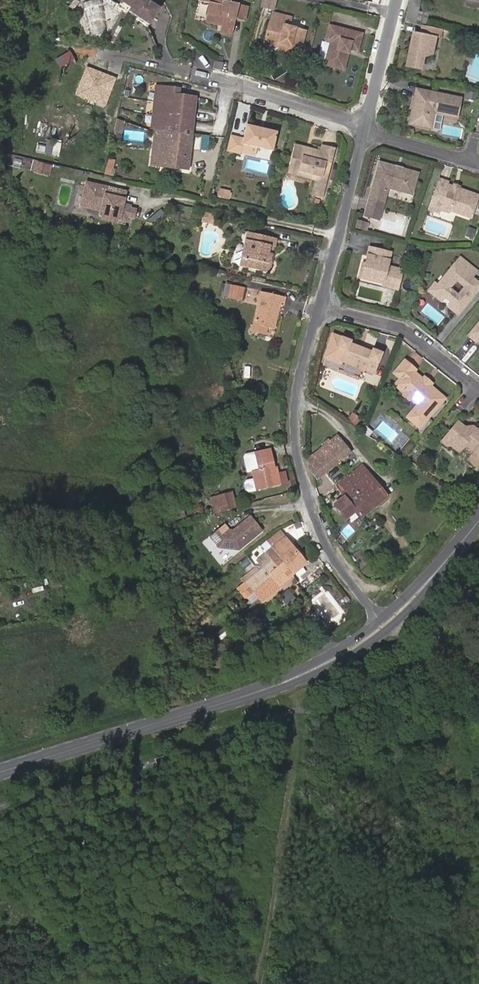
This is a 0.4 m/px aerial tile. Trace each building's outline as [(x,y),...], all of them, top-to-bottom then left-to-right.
[(151,27),(162,12),(153,6),(146,0),(126,0),(121,6),(151,27)] [(219,24),(220,18),(224,19),(223,25),(222,31),(233,33),(236,20),(244,21),(247,6),(223,1),(224,0),(200,0),(199,1),(210,3),(207,22),(219,24)] [(262,6),(275,8),(277,0),(263,0),(262,6)] [(427,17),(439,20),(441,14),(428,11),(427,17)] [(270,22),(265,40),(287,46),(285,54),(300,57),(307,32),(290,28),(293,19),(275,13),(272,23),(270,22)] [(438,26),(439,20),(427,17),(425,23),(438,26)] [(329,40),(328,43),(323,65),(343,71),(348,54),(345,53),(346,49),(349,50),(358,52),(362,35),(328,25),(325,39),(329,40)] [(435,35),(436,29),(417,25),(416,35),(408,34),(406,46),(408,46),(407,49),(405,50),(402,67),(417,69),(419,57),(427,54),(430,38),(435,35)] [(287,46),(265,40),(264,45),(279,49),(278,52),(285,54),(287,46)] [(224,63),(215,61),(213,69),(222,71),(224,63)] [(86,65),(76,94),(108,106),(119,77),(86,65)] [(157,86),(152,123),(156,124),(166,125),(166,131),(192,134),(197,97),(178,94),(174,94),(174,88),(157,86)] [(426,118),(432,114),(455,119),(458,99),(412,89),(409,105),(412,106),(410,114),(406,116),(405,123),(407,126),(429,130),(429,127),(425,123),(426,118)] [(188,169),(192,134),(166,131),(166,125),(156,124),(151,165),(188,169)] [(243,144),(256,147),(272,151),(276,132),(263,129),(262,132),(259,132),(260,128),(247,125),(244,138),(231,136),(229,152),(241,155),(242,151),(243,144)] [(254,154),(256,147),(243,144),(242,151),(254,154)] [(289,171),(304,174),(314,177),(313,181),(309,197),(321,200),(333,148),(321,146),(320,151),(311,149),(310,152),(305,151),(305,147),(295,145),(289,171)] [(248,167),(270,171),(272,161),(255,158),(255,155),(251,154),(248,167)] [(34,170),(45,172),(47,165),(36,163),(34,170)] [(384,204),(388,189),(410,196),(416,174),(402,170),(402,169),(395,167),(394,168),(380,164),(370,200),(365,217),(379,221),(380,219),(384,204)] [(304,174),(289,171),(288,175),(313,181),(314,177),(304,174)] [(451,187),(445,185),(446,183),(438,180),(429,205),(438,208),(440,211),(447,213),(450,212),(470,218),(477,196),(457,189),(451,187)] [(80,204),(100,209),(99,214),(117,218),(118,213),(132,216),(133,209),(127,207),(128,205),(120,203),(118,203),(121,190),(85,181),(80,204)] [(438,208),(429,205),(428,211),(436,213),(440,211),(438,208)] [(268,246),(271,247),(273,247),(275,238),(247,232),(241,258),(243,259),(241,266),(266,272),(269,260),(265,259),(268,246)] [(369,258),(367,266),(364,277),(383,281),(382,285),(381,288),(398,292),(403,274),(387,270),(391,254),(371,250),(369,258)] [(451,303),(451,306),(460,313),(478,289),(478,284),(473,279),(477,273),(460,258),(445,278),(437,288),(439,295),(444,300),(448,299),(451,303)] [(364,277),(367,266),(364,265),(360,280),(382,285),(383,281),(364,277)] [(221,296),(226,297),(229,284),(224,283),(221,296)] [(229,284),(226,297),(239,300),(242,288),(229,284)] [(439,295),(437,288),(434,286),(429,292),(442,303),(444,300),(439,295)] [(275,305),(277,305),(281,306),(283,297),(259,291),(251,324),(271,329),(273,321),(271,320),(275,305)] [(457,316),(460,313),(451,306),(449,308),(457,316)] [(467,337),(475,344),(477,342),(478,343),(478,323),(467,337)] [(372,353),(348,344),(349,341),(340,338),(337,346),(345,350),(341,362),(373,375),(381,354),(372,351),(372,353)] [(442,397),(429,387),(426,387),(421,384),(421,380),(413,372),(414,370),(404,360),(393,374),(397,378),(403,383),(397,391),(401,394),(400,395),(400,397),(401,398),(403,400),(404,400),(405,400),(406,399),(414,405),(404,419),(417,428),(442,397)] [(426,387),(429,387),(431,384),(423,377),(421,380),(421,384),(426,387)] [(391,386),(397,391),(403,383),(397,378),(391,386)] [(475,432),(471,429),(463,430),(456,424),(440,444),(445,448),(449,447),(457,454),(462,449),(467,448),(471,452),(471,456),(467,462),(475,469),(478,464),(478,438),(476,436),(475,432)] [(332,466),(351,451),(338,435),(330,441),(327,438),(322,442),(324,445),(318,449),(332,466)] [(407,460),(416,448),(409,441),(399,453),(407,460)] [(275,466),(271,449),(255,452),(259,469),(252,471),(256,489),(272,486),(268,468),(275,466)] [(317,478),(332,466),(318,449),(306,459),(312,466),(309,468),(317,478)] [(407,460),(399,453),(396,457),(403,462),(404,462),(404,461),(405,461),(405,462),(407,460)] [(387,496),(362,465),(347,477),(353,484),(354,483),(366,497),(353,507),(355,509),(361,517),(387,496)] [(353,507),(366,497),(354,483),(353,484),(347,477),(336,486),(344,496),(334,504),(345,517),(355,509),(353,507)] [(222,512),(236,508),(232,493),(218,498),(219,502),(222,512)] [(219,502),(213,504),(216,514),(222,512),(219,502)] [(239,550),(262,530),(250,516),(233,531),(233,533),(231,533),(230,533),(228,533),(229,531),(224,525),(210,537),(220,548),(239,550)] [(350,523),(343,532),(351,537),(358,528),(350,523)] [(256,561),(257,560),(285,536),(280,530),(250,555),(256,561)] [(285,561),(292,573),(305,562),(285,536),(257,560),(263,568),(274,559),(279,565),(285,561)] [(261,600),(292,573),(285,561),(279,565),(274,559),(263,568),(247,581),(253,590),(261,600)] [(247,581),(263,568),(256,566),(244,577),(247,581)] [(245,597),(253,590),(247,581),(239,588),(245,597)]
